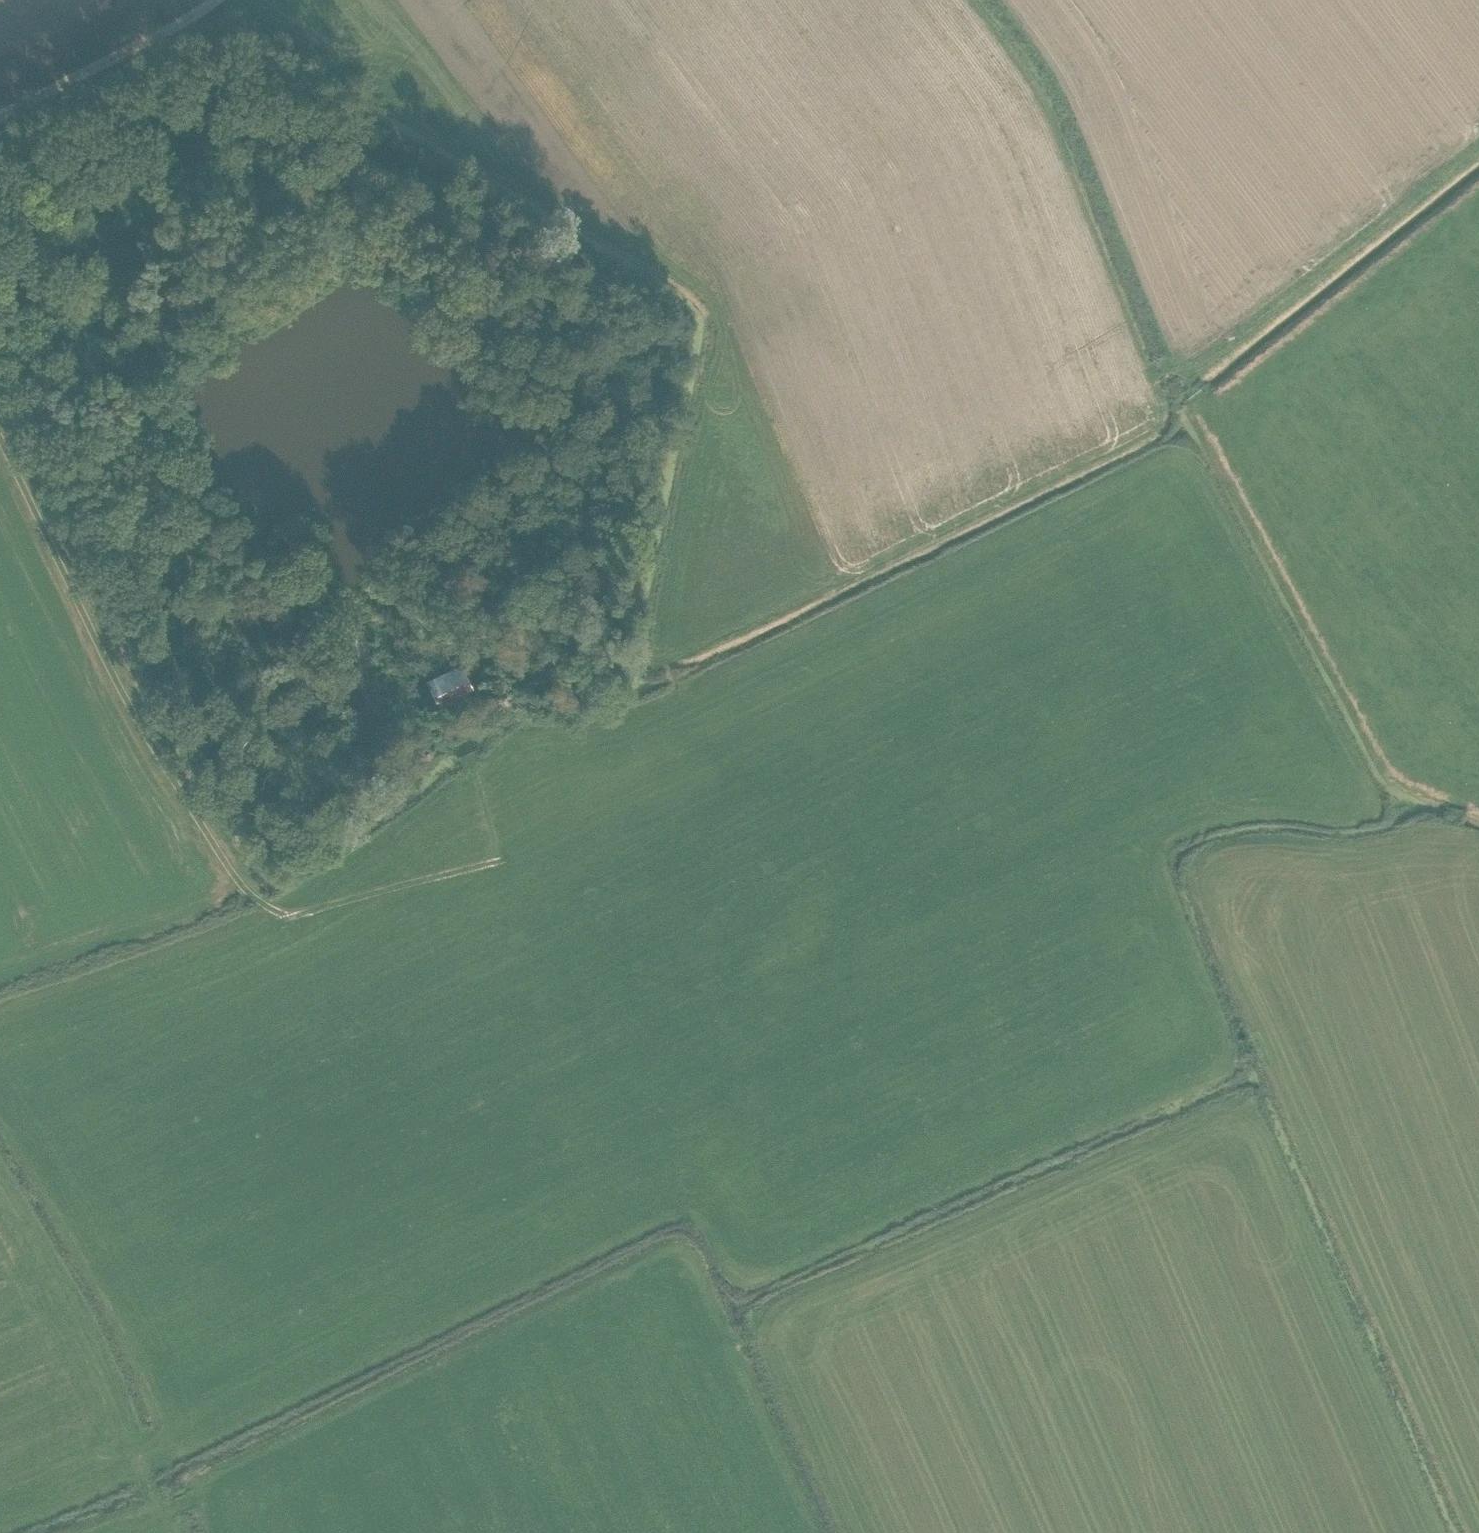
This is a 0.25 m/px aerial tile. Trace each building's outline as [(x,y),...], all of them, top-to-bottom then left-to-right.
[(425,685),(438,708),(475,690),(464,666),(425,685)]
